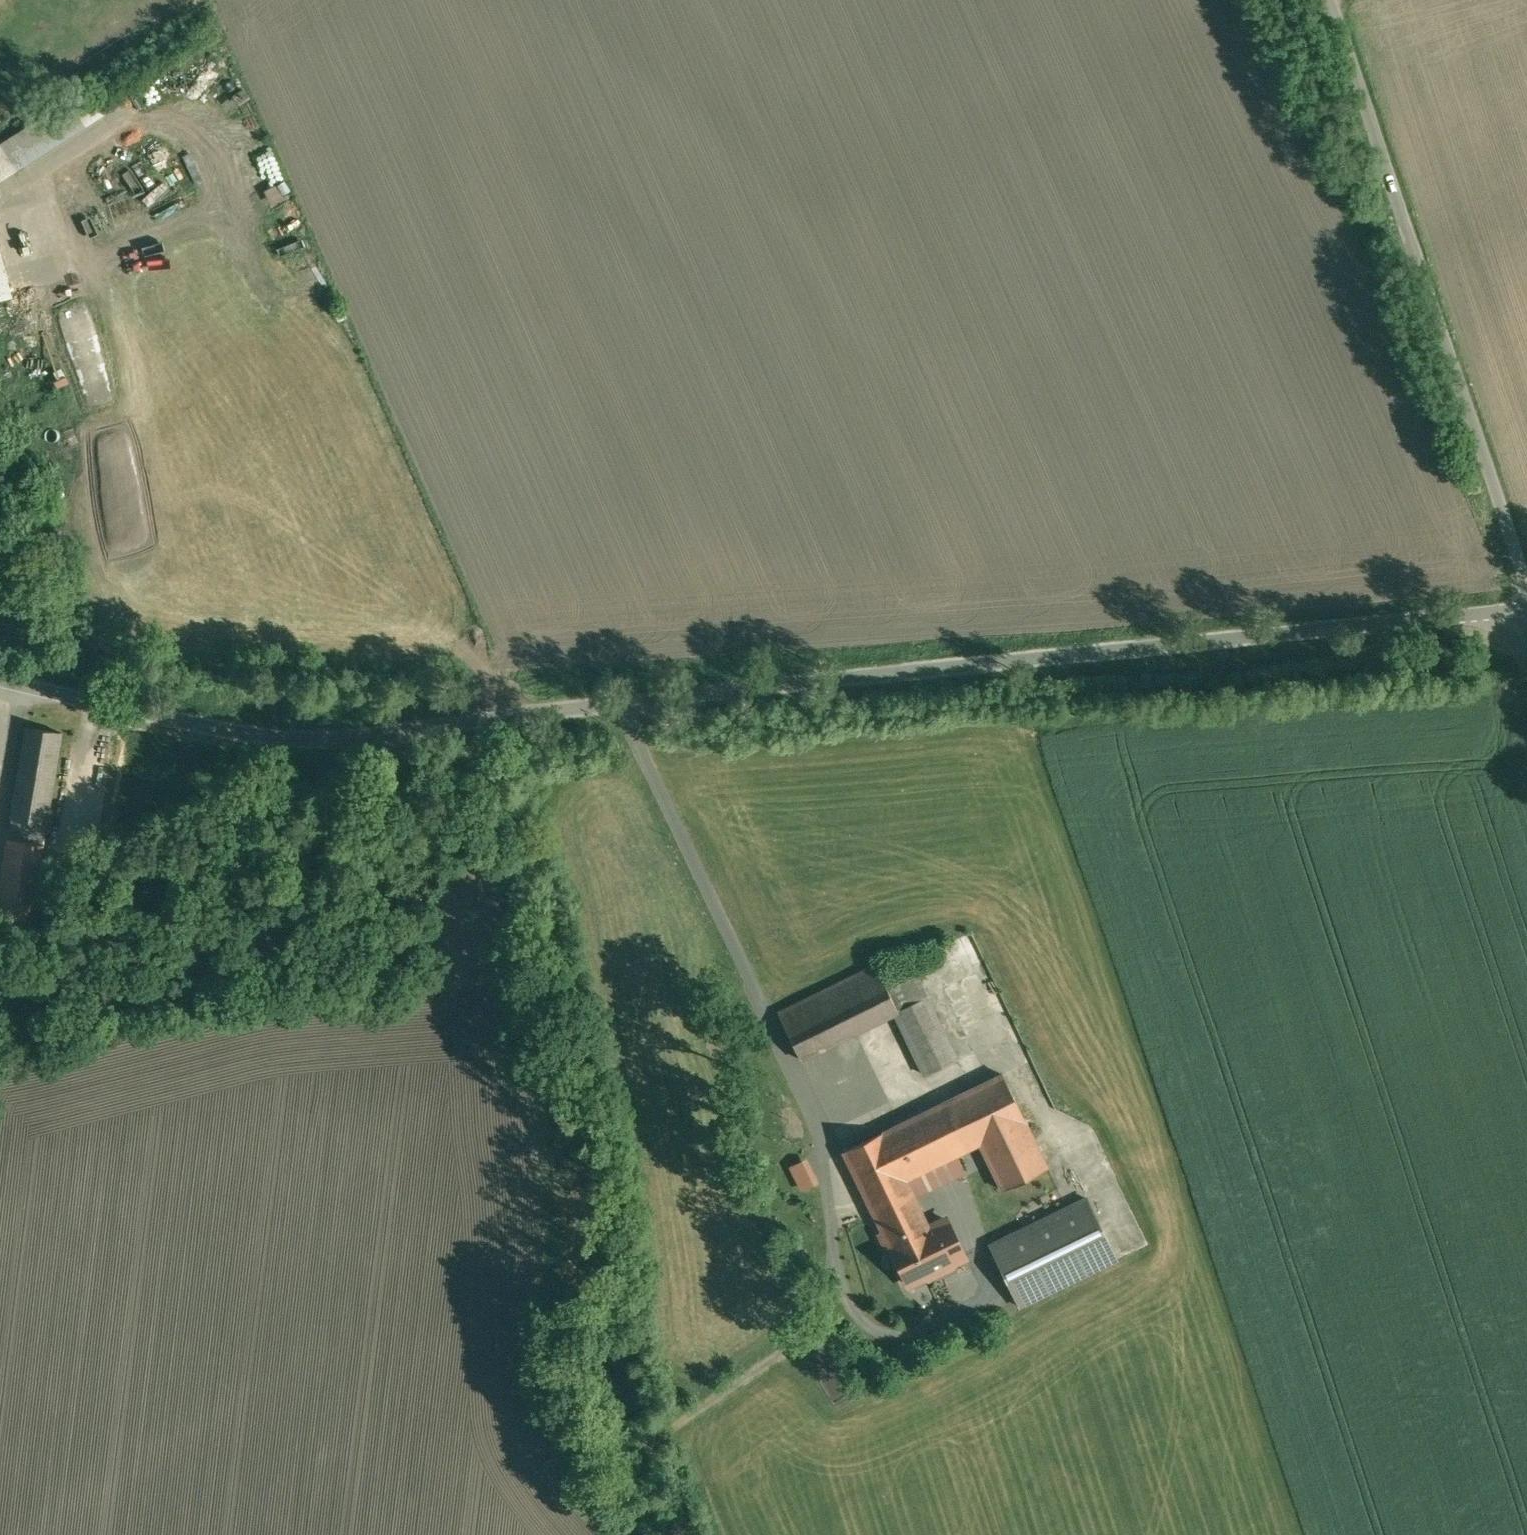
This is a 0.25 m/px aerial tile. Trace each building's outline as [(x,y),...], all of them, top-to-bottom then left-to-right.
[(22,296),(0,214),(0,302),(22,296)] [(70,735),(28,728),(12,827),(53,834),(70,735)] [(15,848),(0,936),(0,941),(36,947),(52,855),(15,848)] [(877,974),(779,1016),(798,1061),(896,1019),(877,974)] [(925,1000),(898,1013),(928,1076),(955,1064),(925,1000)] [(1001,1075),(954,1100),(1002,1192),(1050,1166),(1001,1075)] [(963,1147),(941,1104),(843,1153),(865,1196),(963,1147)] [(794,1166),(806,1191),(824,1183),(812,1158),(794,1166)] [(867,1199),(910,1288),(950,1269),(907,1180),(867,1199)] [(1080,1199),(992,1243),(1024,1306),(1112,1261),(1080,1199)]
